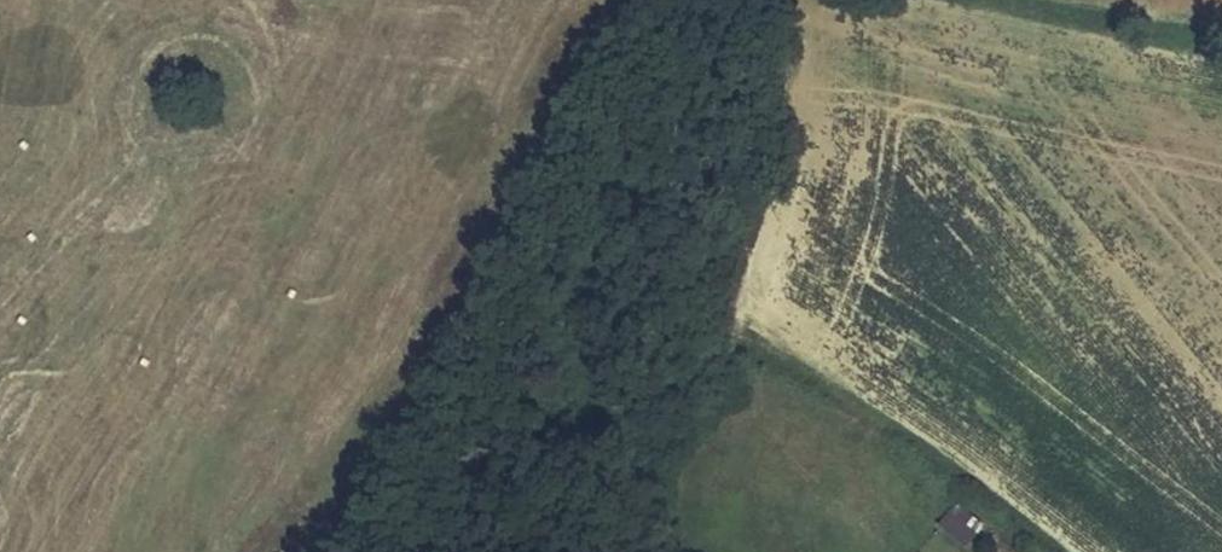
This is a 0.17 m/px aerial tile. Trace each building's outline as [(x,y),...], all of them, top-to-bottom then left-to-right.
[(963,547),(983,525),(959,503),(939,525),(963,547)]
